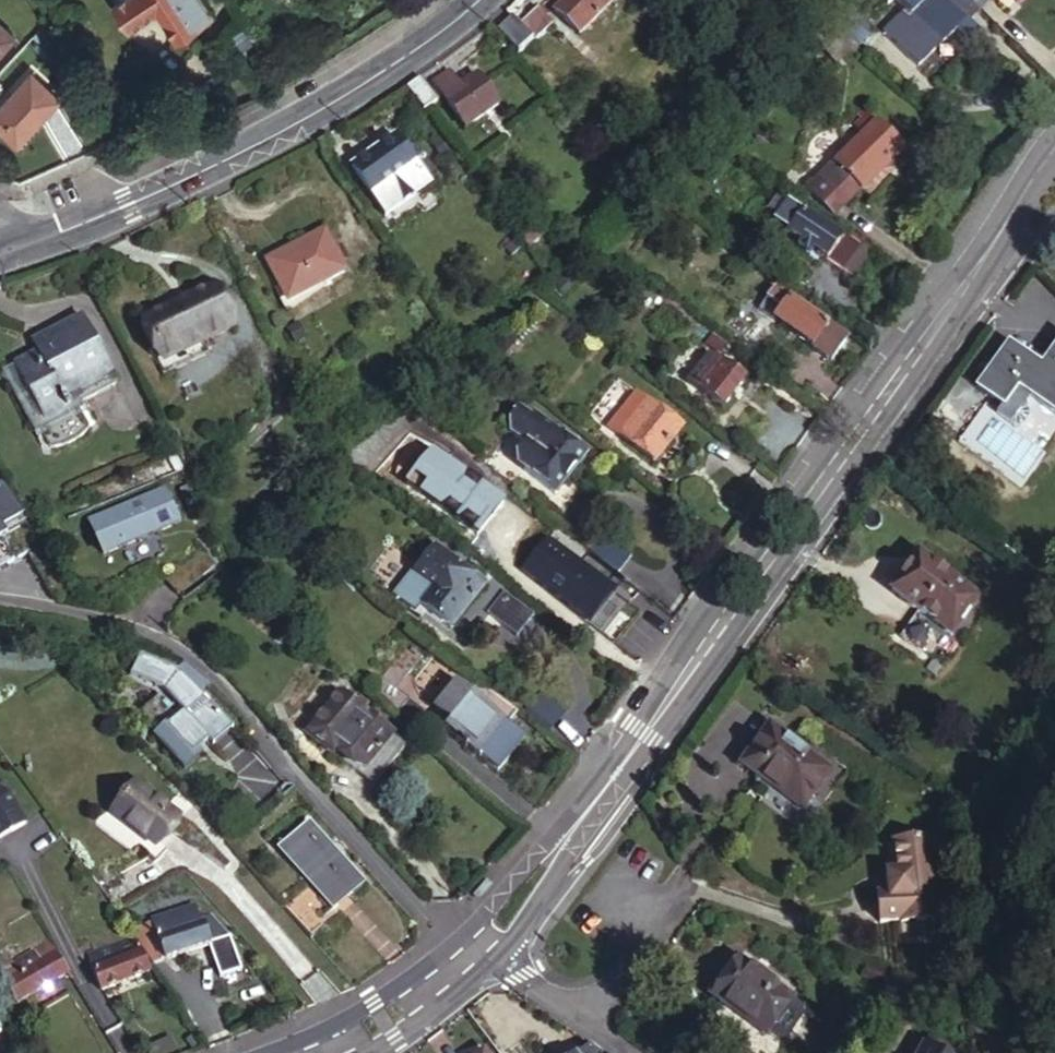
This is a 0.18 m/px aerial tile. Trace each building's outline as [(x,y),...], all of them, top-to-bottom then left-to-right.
[(215,12),(214,11),(206,0),(156,0),(181,36),(215,12)] [(614,0),(566,0),(556,10),(580,34),(614,0)] [(970,0),(927,0),(915,12),(909,7),(887,30),(921,63),(969,16),(963,11),(972,1),(970,0)] [(512,18),(499,31),(521,53),(546,29),(540,22),(544,18),(535,11),(520,26),(512,18)] [(14,28),(0,16),(0,45),(14,28)] [(540,22),(546,29),(551,23),(545,17),(544,18),(540,22)] [(444,88),(460,77),(454,67),(438,78),(444,88)] [(56,91),(29,68),(0,103),(0,121),(19,136),(56,91)] [(463,82),(460,77),(444,88),(470,125),(502,103),(480,71),(463,82)] [(407,84),(409,87),(425,108),(438,97),(421,74),(407,84)] [(858,124),(866,132),(878,119),(867,109),(863,114),(865,116),(858,124)] [(878,119),(866,132),(837,163),(836,164),(863,189),(865,190),(906,146),(878,119)] [(404,174),(419,164),(398,135),(354,167),(375,195),(404,174)] [(446,153),(454,147),(445,135),(437,141),(446,153)] [(431,184),(419,164),(404,174),(417,195),(431,184)] [(863,189),(836,164),(810,191),(815,196),(826,180),(852,200),(863,189)] [(389,215),(417,195),(404,174),(375,195),(389,215)] [(826,180),(815,196),(837,216),(852,200),(826,180)] [(778,217),(827,257),(842,237),(794,198),(778,217)] [(352,266),(330,226),(275,255),(296,295),(352,266)] [(866,242),(848,229),(842,237),(827,257),(845,271),(866,242)] [(523,243),(517,236),(507,244),(513,251),(523,243)] [(161,351),(230,319),(210,278),(142,310),(161,351)] [(785,308),(792,299),(780,288),(772,298),(785,308)] [(765,309),(778,319),(785,308),(772,298),(765,309)] [(813,347),(828,327),(792,299),(785,308),(778,319),(813,347)] [(66,394),(113,369),(84,315),(48,334),(54,345),(42,352),(18,365),(47,420),(73,406),(66,394)] [(830,325),(828,327),(813,347),(830,361),(848,339),(830,325)] [(754,353),(764,341),(759,338),(763,333),(753,326),(741,342),(754,353)] [(1054,408),(1054,332),(1036,356),(1005,335),(973,381),(998,399),(992,408),(1008,420),(1017,420),(1024,409),(1019,397),(1026,389),(1054,409),(1054,408)] [(36,340),(42,352),(54,345),(48,334),(36,340)] [(689,378),(725,407),(748,379),(712,349),(689,378)] [(630,411),(644,393),(639,390),(612,422),(623,431),(635,415),(630,411)] [(684,427),(655,403),(644,393),(630,411),(635,415),(623,431),(658,458),(684,427)] [(541,454),(561,430),(536,411),(533,414),(522,405),(511,419),(512,430),(526,442),(516,454),(516,459),(523,465),(528,459),(536,449),(541,454)] [(591,455),(561,430),(541,454),(536,449),(528,459),(523,465),(558,493),(591,455)] [(769,441),(759,433),(748,446),(759,454),(769,441)] [(18,549),(4,525),(28,510),(11,484),(0,490),(0,559),(18,549)] [(162,489),(89,522),(104,553),(176,520),(162,489)] [(598,554),(621,573),(635,555),(608,533),(594,550),(598,554)] [(443,577),(457,560),(440,545),(426,563),(443,577)] [(567,577),(583,558),(572,549),(551,573),(558,579),(563,574),(567,577)] [(926,558),(917,553),(890,590),(898,596),(926,558)] [(584,617),(621,573),(598,554),(590,564),(583,558),(567,577),(563,574),(558,579),(554,583),(559,587),(554,594),(584,617)] [(980,597),(926,558),(898,596),(916,609),(898,635),(926,655),(946,630),(952,635),(980,597)] [(486,585),(457,560),(443,577),(437,585),(431,581),(418,596),(453,625),(486,585)] [(539,588),(548,578),(540,572),(531,583),(539,588)] [(549,589),(554,594),(559,587),(554,583),(549,589)] [(518,600),(488,635),(518,662),(549,628),(518,600)] [(289,616),(286,613),(278,621),(282,625),(289,616)] [(302,627),(289,616),(282,625),(294,636),(302,627)] [(419,687),(379,653),(366,668),(406,701),(419,687)] [(480,749),(517,704),(496,687),(487,698),(462,676),(438,703),(447,711),(441,717),(480,749)] [(333,736),(362,704),(337,682),(303,721),(327,743),(333,736)] [(396,734),(362,704),(333,736),(367,767),(396,734)] [(186,708),(172,720),(200,751),(211,742),(213,740),(186,708)] [(796,800),(824,761),(765,718),(737,757),(796,800)] [(231,726),(228,729),(213,740),(211,742),(215,747),(235,731),(231,726)] [(333,736),(327,743),(374,784),(409,745),(396,734),(367,767),(333,736)] [(252,744),(227,761),(240,780),(223,792),(241,818),(283,789),(252,744)] [(133,777),(127,785),(140,800),(122,817),(153,839),(168,817),(161,811),(167,802),(133,777)] [(140,800),(127,785),(110,809),(122,817),(140,800)] [(7,843),(35,824),(16,796),(4,793),(4,790),(0,789),(0,832),(7,843)] [(175,809),(167,802),(161,811),(168,817),(175,809)] [(333,907),(367,877),(312,816),(279,846),(333,907)] [(9,845),(37,827),(35,824),(7,843),(9,845)] [(886,843),(889,873),(891,886),(882,887),(883,894),(870,896),(874,927),(895,924),(896,926),(939,921),(929,838),(886,843)] [(891,886),(889,873),(880,873),(882,887),(891,886)] [(197,920),(192,907),(151,921),(164,960),(207,945),(211,958),(229,952),(215,913),(197,920)] [(151,921),(136,926),(146,955),(152,964),(164,960),(151,921)] [(94,969),(102,990),(150,971),(141,951),(142,951),(133,937),(89,952),(94,969)] [(68,969),(50,940),(50,938),(14,959),(9,958),(0,963),(0,971),(17,999),(68,969)] [(760,1033),(784,996),(727,960),(704,997),(760,1033)] [(878,983),(883,970),(861,962),(856,975),(878,983)] [(914,1045),(910,1052),(929,1052),(914,1045)]
